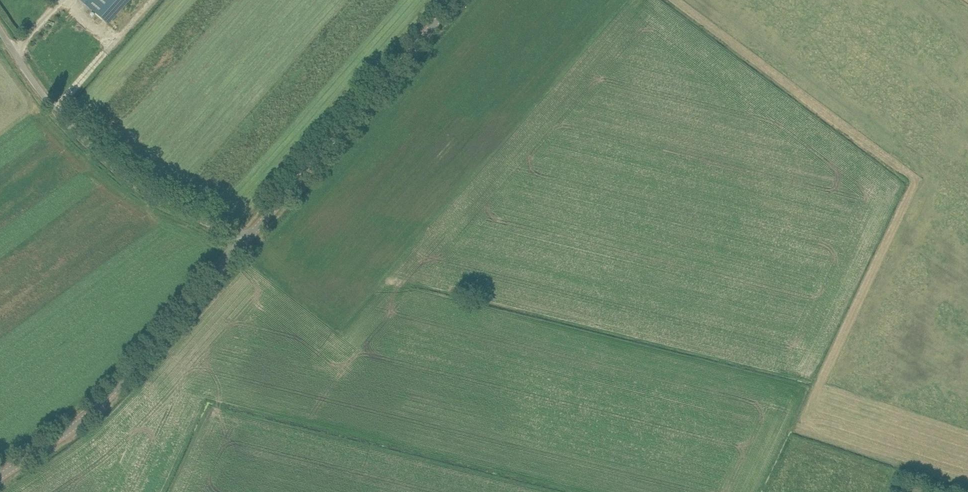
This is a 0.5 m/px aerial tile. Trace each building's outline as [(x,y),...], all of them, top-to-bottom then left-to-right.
[(129,0),(88,0),(84,4),(106,24),(129,0)]
